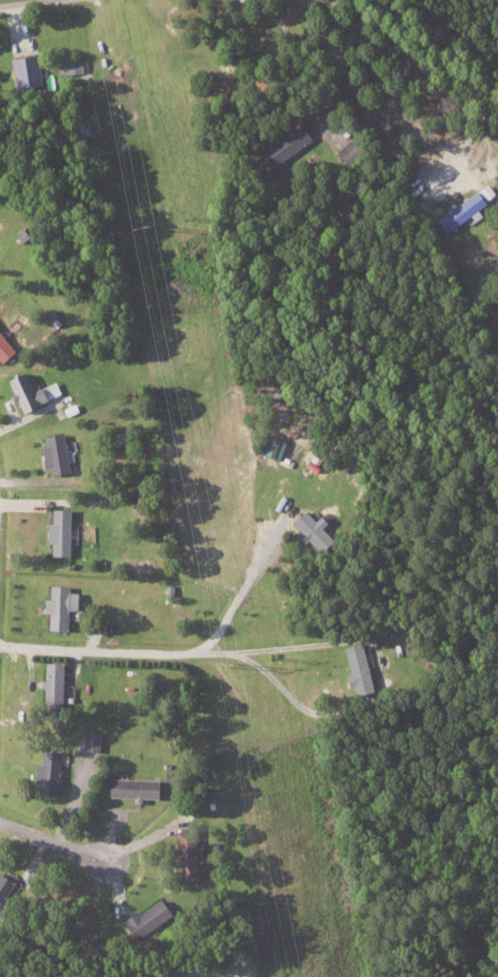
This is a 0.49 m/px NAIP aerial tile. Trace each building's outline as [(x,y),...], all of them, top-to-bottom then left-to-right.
[(22,88),(47,83),(42,53),(16,58),(22,88)] [(268,168),(309,139),(298,123),(257,152),(268,168)] [(338,161),(353,155),(347,141),(332,147),(338,161)] [(485,202),(475,189),(436,219),(445,232),(485,202)] [(7,362),(21,350),(0,324),(0,353),(7,362)] [(60,380),(39,389),(32,370),(14,378),(27,411),(66,395),(60,380)] [(73,472),(69,433),(49,435),(50,445),(46,445),(48,465),(55,464),(56,473),(73,472)] [(257,453),(277,460),(284,441),(264,434),(257,453)] [(74,555),(76,508),(55,508),(54,542),(57,542),(57,555),(74,555)] [(328,522),(320,515),(316,519),(304,508),(290,523),(300,532),(296,536),(305,544),(308,541),(317,550),(331,535),(323,527),(328,522)] [(73,629),(73,609),(84,609),(84,591),(75,591),(75,585),(55,584),(55,597),(50,597),(50,612),(55,612),(55,629),(73,629)] [(369,692),(364,643),(345,645),(350,694),(369,692)] [(69,662),(50,662),(48,706),(68,706),(69,662)] [(65,751),(47,749),(46,764),(43,764),(42,794),(63,795),(65,751)] [(141,797),(141,799),(166,799),(166,779),(113,778),(113,796),(141,797)] [(180,832),(181,847),(189,847),(190,880),(206,880),(205,843),(201,843),(200,831),(180,832)] [(18,880),(4,872),(0,879),(0,912),(10,917),(15,908),(6,903),(18,880)] [(131,923),(144,940),(178,912),(165,895),(131,923)]
